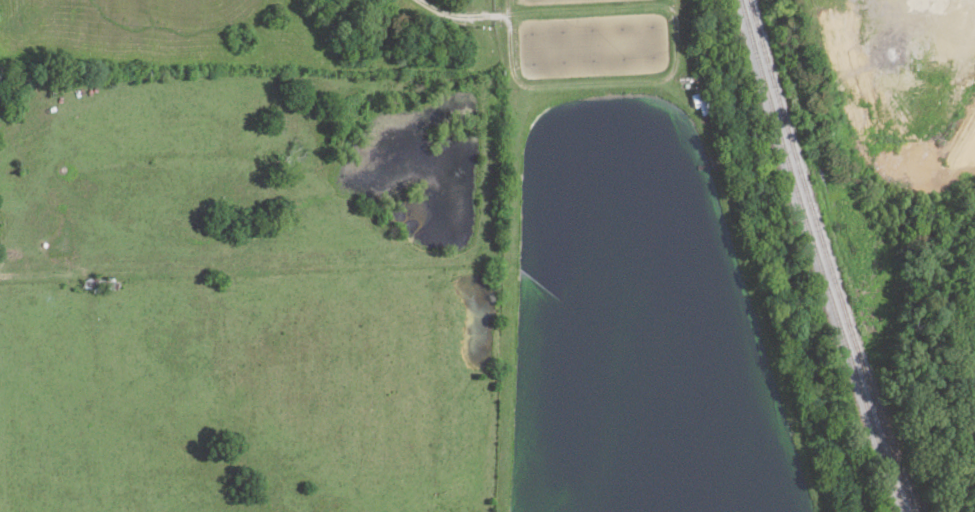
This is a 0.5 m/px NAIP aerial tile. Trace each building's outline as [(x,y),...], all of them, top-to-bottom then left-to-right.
[(690,107),(703,103),(700,90),(687,93),(690,107)]
